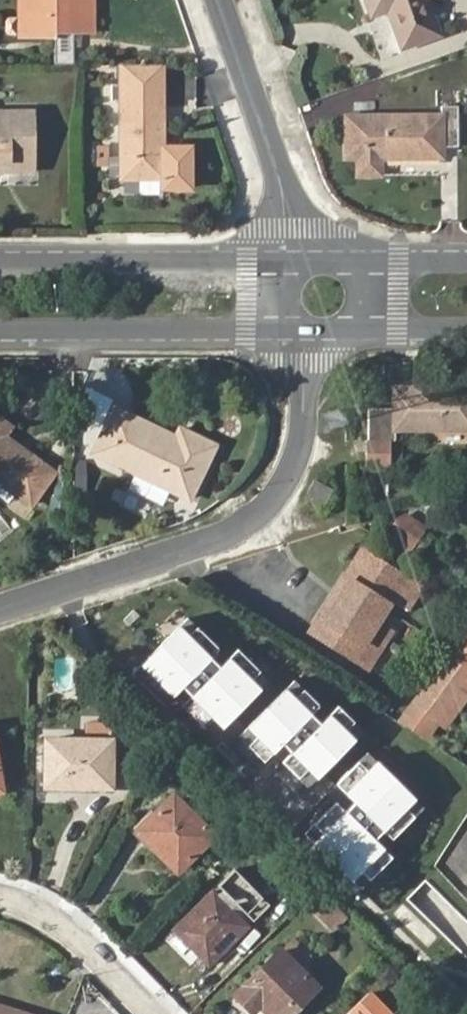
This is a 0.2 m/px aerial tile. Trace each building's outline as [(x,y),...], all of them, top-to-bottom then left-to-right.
[(27,31),(20,31),(20,35),(58,35),(58,38),(63,39),(63,31),(63,25),(74,25),(74,31),(104,31),(104,27),(95,27),(95,0),(26,0),(27,31)] [(382,21),(398,16),(411,51),(448,39),(435,2),(434,0),(374,0),(382,21)] [(126,101),(126,180),(169,180),(169,101),(157,101),(157,84),(116,83),(116,101),(126,101)] [(357,162),(370,162),(370,176),(381,179),(388,177),(391,174),(391,162),(451,161),(451,150),(466,150),(466,109),(451,109),(451,119),(357,121),(357,162)] [(15,164),(15,173),(40,173),(41,114),(0,114),(0,164),(15,164)] [(368,441),(365,441),(364,466),(390,466),(390,441),(395,442),(395,429),(466,431),(466,389),(392,389),(391,409),(369,409),(368,441)] [(118,410),(96,455),(194,503),(219,448),(183,431),(180,440),(118,410)] [(35,505),(58,473),(7,437),(14,427),(0,417),(0,481),(35,505)] [(404,520),(388,544),(414,561),(434,532),(412,517),(404,520)] [(321,619),(311,634),(366,670),(389,635),(377,626),(391,603),(409,613),(421,592),(404,582),(362,553),(344,581),(350,586),(326,623),(321,619)] [(344,581),(321,619),(326,623),(350,586),(344,581)] [(223,651),(189,617),(133,673),(165,705),(184,685),(226,727),(270,682),(238,650),(222,666),(215,659),(223,651)] [(466,633),(413,705),(437,723),(438,722),(466,683),(466,634),(466,633)] [(323,708),(297,682),(226,754),(253,781),(270,764),(303,796),(365,733),(339,708),(321,725),(314,717),(323,708)] [(466,698),(466,683),(438,722),(445,727),(466,698)] [(413,705),(399,725),(425,740),(437,723),(413,705)] [(49,746),(48,789),(113,791),(114,747),(49,746)] [(427,811),(367,751),(291,826),(358,893),(393,858),(377,842),(385,834),(394,844),(427,811)] [(143,828),(165,851),(160,855),(177,875),(213,841),(174,799),(143,828)] [(318,890),(306,902),(317,914),(330,902),(318,890)] [(216,940),(225,950),(249,928),(214,892),(174,929),(199,956),(216,940)] [(330,902),(317,914),(335,932),(348,919),(330,902)] [(208,966),(225,950),(216,940),(199,956),(208,966)] [(234,996),(251,1013),(258,1007),(265,1013),(290,1013),(316,989),(301,974),(315,961),(295,941),(234,996)] [(366,994),(348,1012),(351,1013),(386,1013),(366,994)] [(0,1006),(0,1013),(27,1013),(0,1006)]
